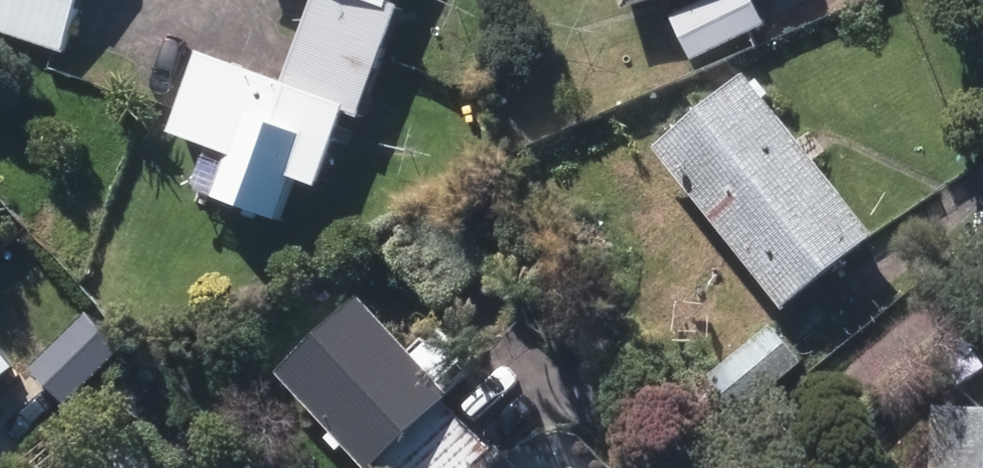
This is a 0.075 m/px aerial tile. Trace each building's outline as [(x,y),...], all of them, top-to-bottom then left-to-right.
[(61,59),(81,0),(0,0),(0,38),(61,59)] [(302,39),(377,68),(398,15),(385,11),(389,0),(316,0),(302,39)] [(623,18),(682,0),(618,0),(623,18)] [(691,68),(765,30),(749,0),(720,0),(670,24),(691,68)] [(377,68),(302,39),(280,92),(199,61),(169,140),(213,156),(197,198),(276,229),(293,184),(314,192),(342,118),(356,124),(377,68)] [(654,153),(781,315),(872,242),(744,82),(654,153)] [(469,434),(443,407),(448,401),(441,393),(464,372),(429,334),(406,356),(358,305),(276,380),(356,467),(376,467),(377,467),(431,467),(469,434)] [(710,383),(740,419),(801,368),(755,311),(708,351),(725,370),(710,383)] [(80,341),(29,388),(57,418),(108,372),(80,341)] [(9,377),(0,366),(0,385),(9,377)] [(933,415),(931,467),(982,467),(982,416),(933,415)] [(469,434),(431,467),(511,467),(497,452),(491,458),(469,434)] [(125,444),(99,467),(146,467),(125,444)]
